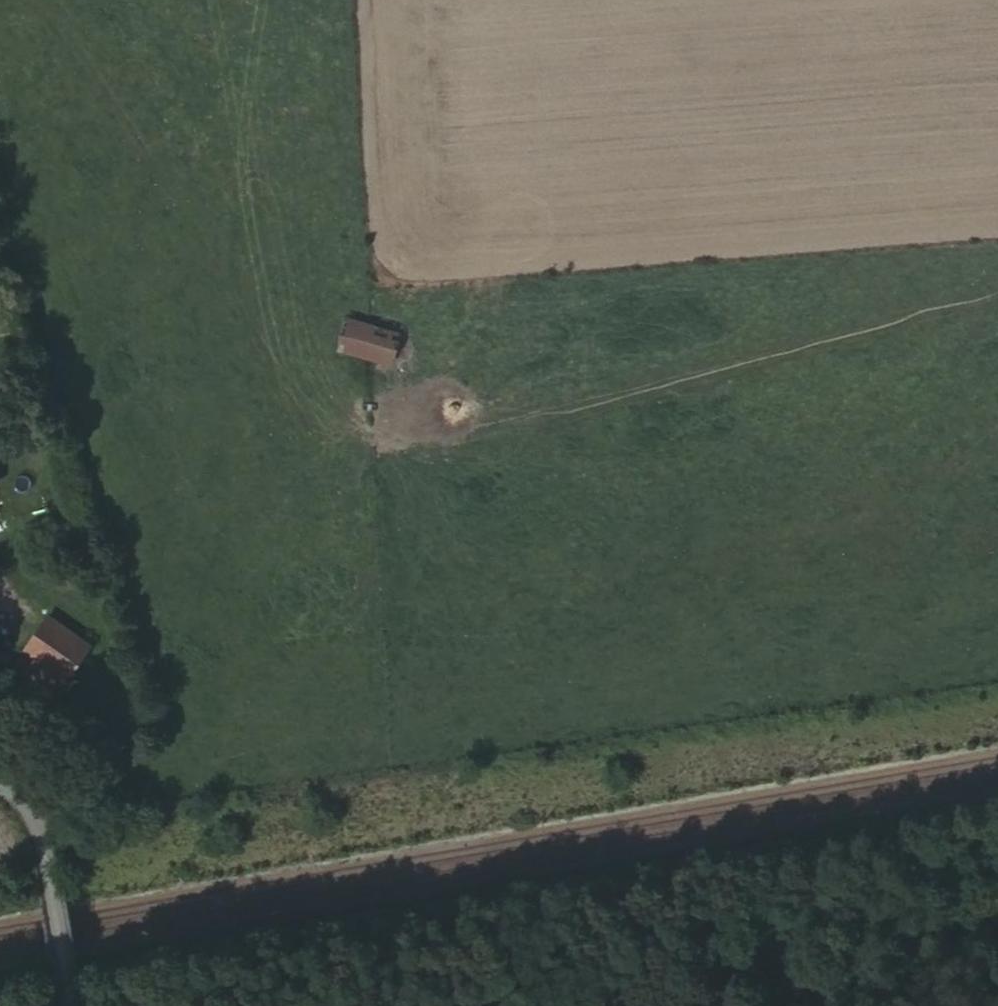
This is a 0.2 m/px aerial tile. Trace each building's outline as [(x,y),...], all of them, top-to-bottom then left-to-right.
[(390,366),(402,330),(346,312),(334,348),(390,366)] [(38,598),(14,632),(57,662),(80,628),(38,598)] [(57,662),(14,632),(3,648),(45,677),(57,662)]
